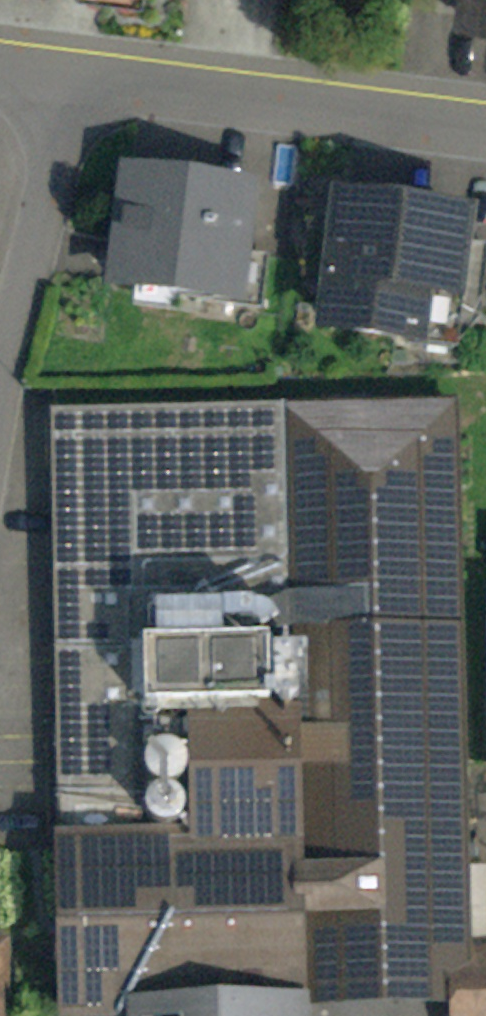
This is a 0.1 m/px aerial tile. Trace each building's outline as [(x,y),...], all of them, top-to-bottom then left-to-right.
[(469,25),(485,27),(485,0),(472,0),(469,25)] [(246,204),(129,189),(116,290),(232,305),(246,204)] [(461,237),(343,222),(329,332),(446,347),(461,237)] [(449,420),(277,424),(286,844),(289,969),(461,966),(449,420)] [(286,844),(277,424),(40,429),(49,849),(286,844)] [(49,849),(53,1015),(290,1015),(289,969),(286,844),(49,849)] [(441,1015),(485,1015),(485,985),(439,988),(441,1015)]
